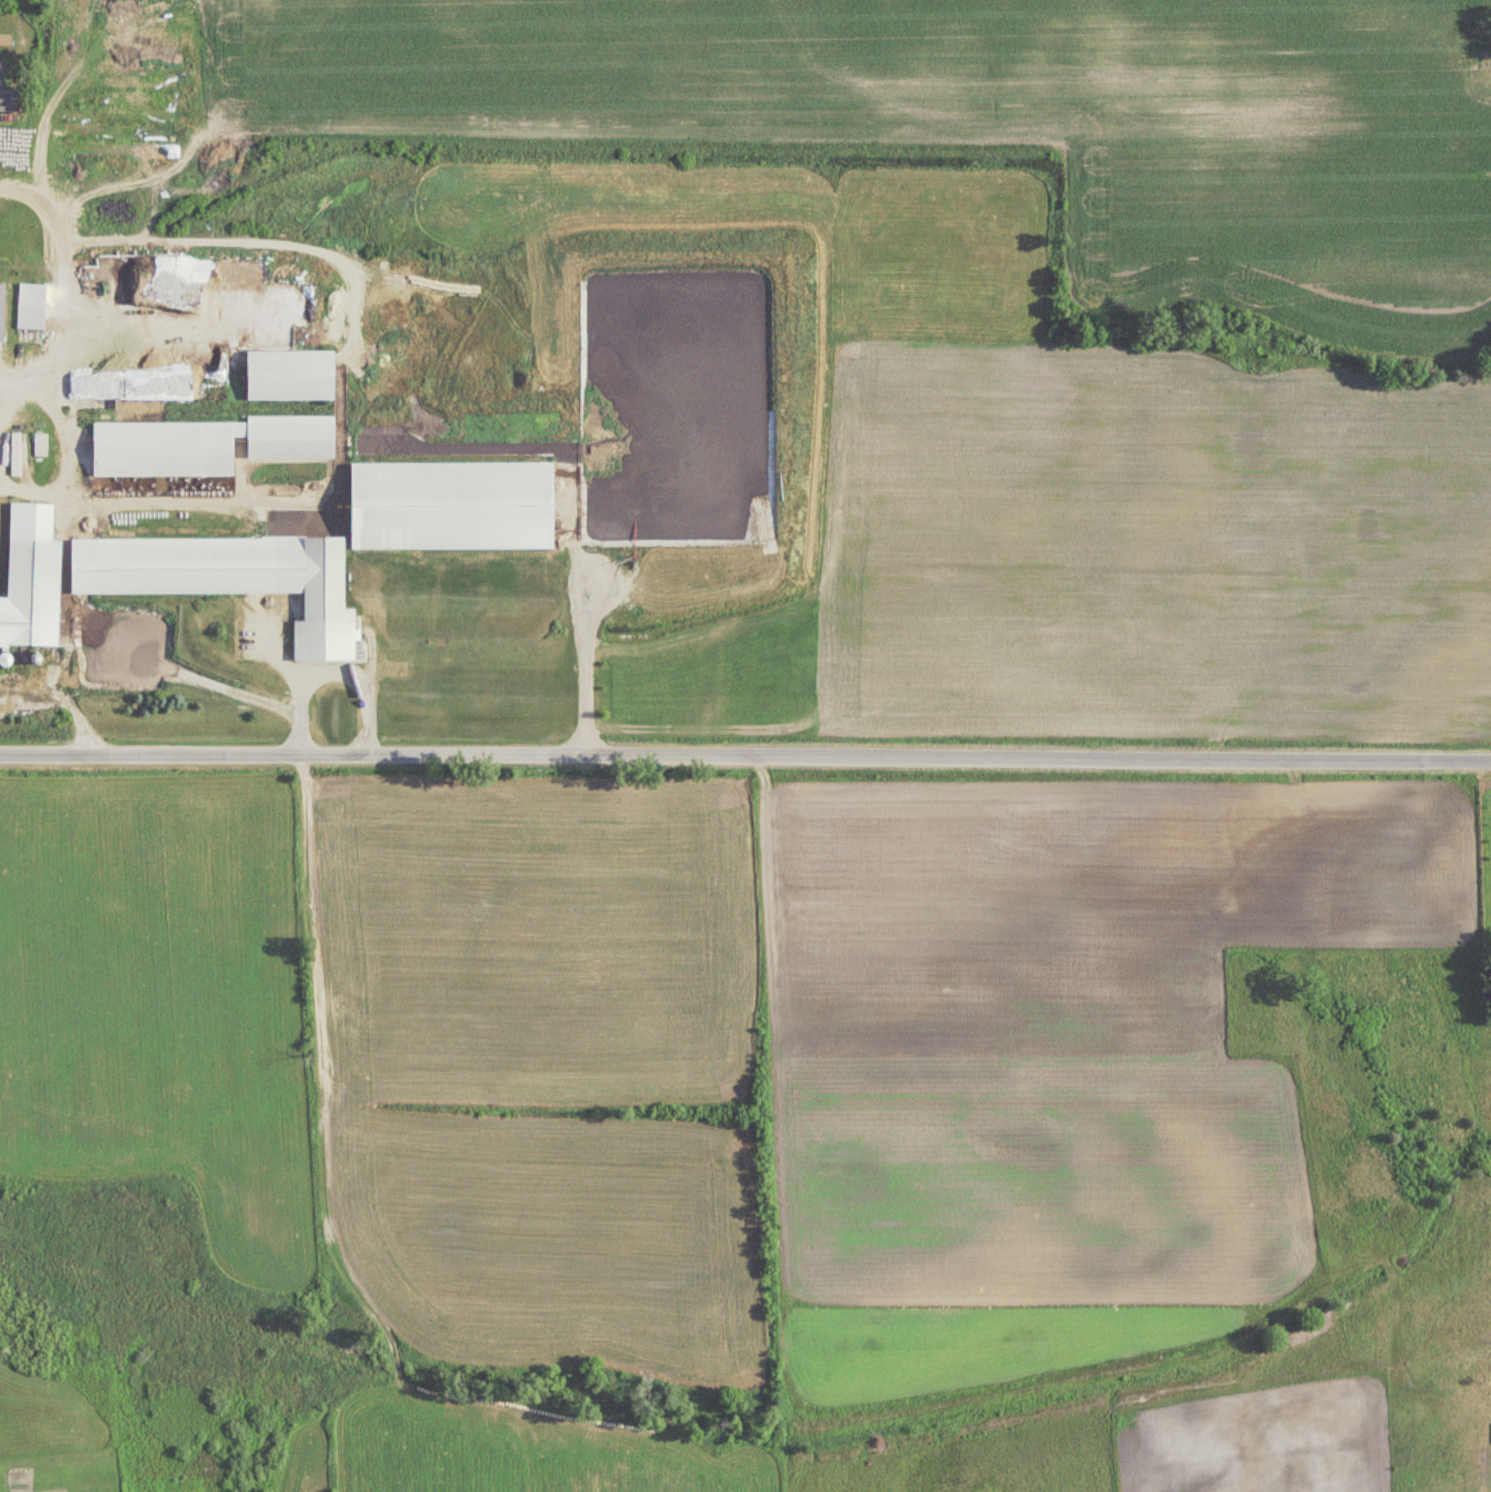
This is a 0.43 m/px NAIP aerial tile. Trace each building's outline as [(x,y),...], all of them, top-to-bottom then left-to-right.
[(46,307),(18,307),(18,330),(46,330),(46,307)] [(94,477),(235,477),(235,437),(249,437),(249,459),(336,459),(336,423),(95,423),(94,477)] [(12,433),(12,477),(21,477),(21,433),(12,433)] [(44,435),(36,435),(36,456),(44,456),(44,435)] [(555,550),(555,463),(353,463),(353,550),(555,550)] [(43,664),(43,647),(60,647),(61,541),(50,541),(50,531),(35,531),(35,505),(0,504),(0,544),(10,545),(9,599),(0,599),(0,617),(7,617),(6,663),(43,664)] [(95,595),(305,594),(305,621),(295,621),(295,661),(357,661),(356,610),(345,610),(345,538),(95,539),(95,595)]
